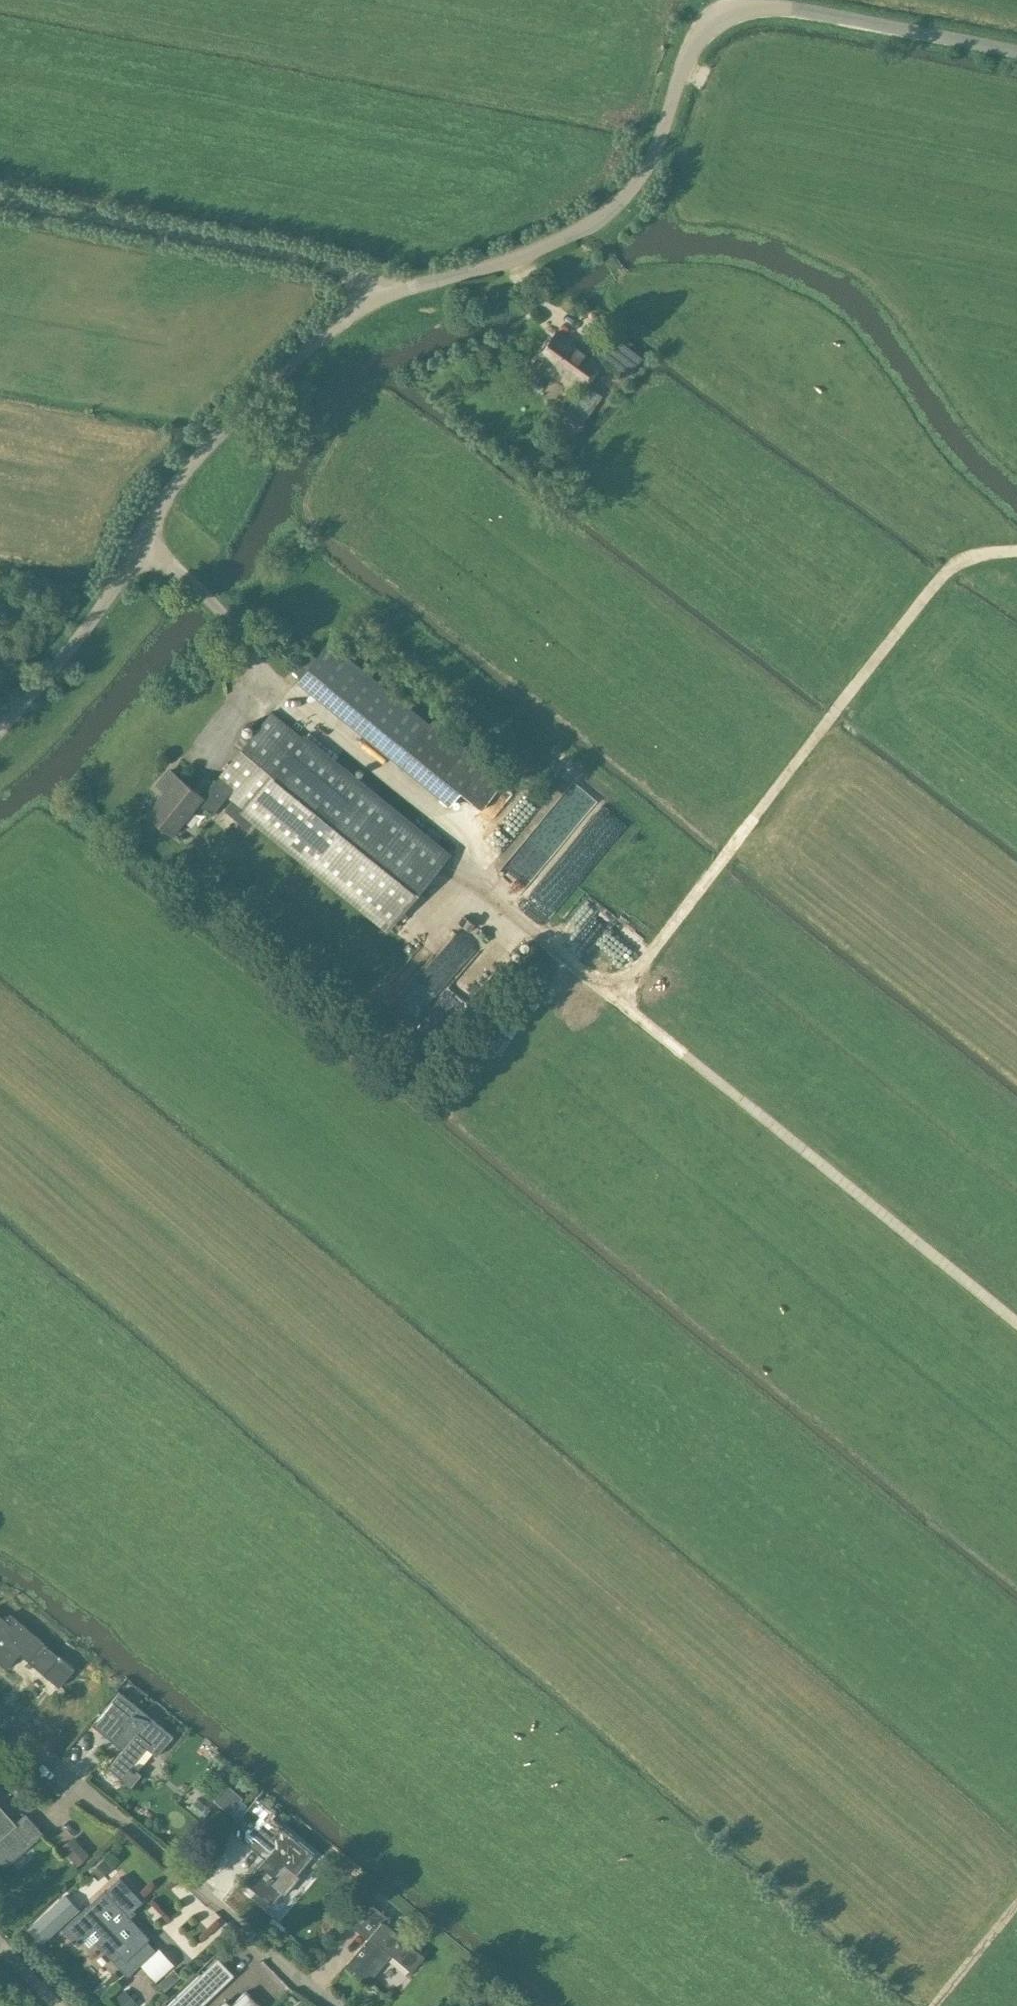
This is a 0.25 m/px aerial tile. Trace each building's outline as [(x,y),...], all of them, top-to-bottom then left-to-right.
[(602,365),(589,356),(557,332),(539,356),(582,388),(570,404),(563,413),(570,418),(560,431),(570,439),(602,396),(588,385),(602,365)] [(613,335),(610,339),(597,356),(628,379),(644,358),(613,335)] [(283,653),(291,659),(301,646),(293,640),(283,653)] [(298,682),(449,804),(460,791),(483,810),(505,782),(331,641),(298,682)] [(234,788),(227,796),(347,892),(391,928),(448,858),(406,822),(271,713),(219,776),(234,788)] [(213,814),(227,796),(234,788),(219,776),(203,797),(170,770),(158,786),(164,791),(147,813),(173,834),(199,803),(213,814)] [(545,816),(549,819),(548,820),(570,836),(597,800),(572,781),(545,816)] [(598,803),(522,907),(548,926),(625,822),(598,803)] [(407,1024),(443,991),(433,981),(437,978),(429,969),(433,965),(422,954),(379,993),(407,1024)] [(62,1657),(10,1613),(6,1618),(0,1614),(0,1663),(6,1668),(20,1652),(59,1685),(75,1667),(62,1657)] [(119,1691),(92,1724),(106,1735),(114,1726),(131,1740),(123,1749),(108,1767),(131,1786),(141,1774),(132,1766),(147,1747),(157,1755),(173,1736),(119,1691)] [(283,1892),(276,1886),(269,1880),(284,1863),(296,1874),(313,1854),(281,1826),(279,1829),(277,1827),(277,1823),(270,1817),(274,1813),(255,1798),(230,1828),(249,1844),(253,1838),(270,1852),(246,1880),(273,1903),(283,1892)] [(5,1865),(43,1831),(26,1812),(15,1822),(0,1806),(0,1859),(5,1865)] [(90,1854),(78,1839),(65,1850),(78,1865),(90,1854)] [(104,1859),(91,1871),(99,1880),(112,1867),(104,1859)] [(105,1890),(63,1929),(72,1939),(72,1940),(77,1946),(83,1940),(89,1947),(96,1942),(128,1976),(147,1958),(137,1948),(149,1937),(127,1914),(141,1901),(120,1877),(105,1891),(105,1890)] [(28,1928),(42,1944),(80,1909),(65,1893),(28,1928)] [(424,1956),(387,1924),(390,1920),(369,1901),(352,1919),(371,1936),(347,1963),(368,1981),(392,1953),(412,1970),(424,1956)] [(218,1991),(201,1974),(167,2005),(202,2005),(218,1991)] [(122,2005),(137,2005),(139,2004),(126,1989),(115,1998),(122,2005)] [(246,1991),(231,2005),(260,2005),(246,1991)]
